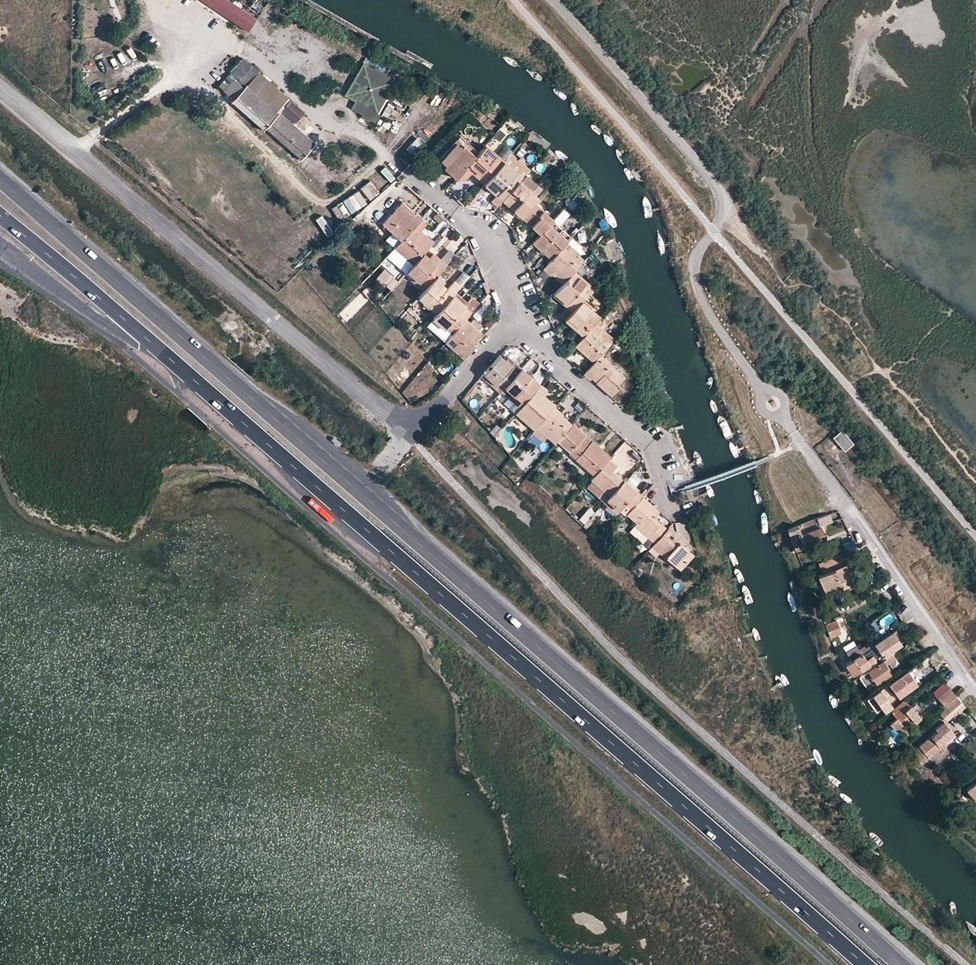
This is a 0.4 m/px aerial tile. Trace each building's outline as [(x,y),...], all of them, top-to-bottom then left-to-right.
[(248,32),(256,20),(226,0),(200,0),(248,32)] [(368,56),(364,63),(397,82),(401,75),(368,56)] [(367,109),(378,115),(397,82),(364,63),(356,77),(352,75),(349,81),(353,83),(346,96),(356,102),(352,109),(364,116),(367,109)] [(259,73),(247,86),(278,113),(280,111),(289,100),(259,73)] [(233,99),(231,101),(263,129),(265,127),(301,159),(315,142),(280,111),(278,113),(247,86),(246,85),(243,88),(236,81),(226,93),(233,99)] [(475,156),(479,151),(460,135),(456,139),(475,156)] [(418,139),(406,149),(411,155),(423,145),(418,139)] [(475,156),(456,139),(436,161),(455,178),(458,176),(475,156)] [(472,172),(475,168),(487,180),(504,161),(485,144),(479,151),(475,156),(458,176),(464,181),(472,172)] [(505,160),(513,154),(507,147),(499,152),(505,160)] [(487,180),(486,181),(498,191),(495,194),(502,200),(503,200),(505,197),(519,181),(522,177),(504,161),(487,180)] [(391,183),(396,178),(386,167),(381,172),(391,183)] [(475,168),(472,172),(484,183),(486,181),(487,180),(475,168)] [(361,189),(371,201),(381,193),(371,181),(361,189)] [(495,194),(498,191),(486,181),(484,183),(484,184),(495,194)] [(519,181),(505,197),(515,206),(513,209),(522,217),(534,203),(538,197),(519,181)] [(360,191),(332,208),(340,221),(368,204),(360,191)] [(505,197),(503,200),(513,209),(515,206),(505,197)] [(420,218),(401,201),(381,222),(400,240),(414,225),(420,218)] [(552,220),(553,219),(534,203),(522,217),(540,233),(552,220)] [(323,216),(316,220),(329,238),(335,233),(323,216)] [(540,233),(532,242),(551,259),(566,241),(570,236),(552,220),(540,233)] [(400,240),(394,247),(413,263),(423,253),(431,243),(419,233),(421,231),(414,225),(400,240)] [(421,231),(419,233),(431,243),(433,241),(421,231)] [(444,235),(440,245),(457,251),(460,241),(444,235)] [(578,253),(566,241),(551,259),(543,268),(550,274),(551,273),(554,271),(565,280),(573,270),(582,261),(576,255),(578,253)] [(413,275),(411,278),(423,289),(437,274),(443,267),(446,264),(434,253),(429,258),(423,253),(413,263),(407,270),(413,275)] [(407,270),(405,273),(411,278),(413,275),(407,270)] [(562,283),(553,294),(571,310),(580,300),(586,293),(591,287),(592,287),(573,270),(565,280),(562,283)] [(562,283),(565,280),(554,271),(551,273),(562,283)] [(447,287),(443,293),(437,288),(441,283),(444,280),(437,274),(423,289),(418,296),(436,312),(454,292),(458,287),(452,282),(447,287)] [(441,283),(437,288),(443,293),(447,287),(441,283)] [(460,294),(464,298),(474,287),(469,283),(460,294)] [(595,291),(591,287),(586,293),(591,297),(595,291)] [(461,297),(454,292),(436,312),(432,317),(451,334),(465,318),(471,311),(459,300),(461,297)] [(571,310),(564,319),(583,335),(597,318),(599,316),(580,300),(571,310)] [(470,321),(465,318),(451,334),(447,338),(453,343),(451,345),(458,352),(460,350),(466,354),(475,344),(473,342),(482,332),(477,328),(480,324),(473,318),(470,321)] [(599,354),(610,342),(599,332),(602,328),(599,326),(602,322),(597,318),(583,335),(574,344),(582,351),(584,350),(594,360),(599,354)] [(602,328),(599,332),(610,342),(613,338),(602,328)] [(487,381),(490,379),(501,390),(503,387),(521,367),(514,361),(511,365),(505,359),(499,354),(481,375),(487,381)] [(591,377),(594,372),(599,377),(596,381),(612,395),(620,386),(617,384),(614,381),(621,373),(599,354),(594,360),(583,372),(590,378),(591,377)] [(511,365),(514,361),(508,356),(505,359),(511,365)] [(446,360),(439,370),(448,375),(455,365),(446,360)] [(503,387),(522,403),(540,384),(521,367),(503,387)] [(540,372),(535,378),(543,384),(548,378),(540,372)] [(594,372),(591,377),(596,381),(599,377),(594,372)] [(624,376),(621,373),(614,381),(617,384),(624,376)] [(500,391),(501,390),(490,379),(487,381),(499,392),(500,391)] [(546,390),(540,384),(522,403),(519,407),(514,412),(533,428),(553,406),(554,404),(543,394),(546,390)] [(501,390),(500,391),(519,407),(522,403),(503,387),(501,390)] [(562,414),(553,406),(533,428),(531,431),(542,441),(546,436),(554,443),(557,440),(571,424),(562,415),(562,414)] [(571,424),(557,440),(569,451),(568,452),(574,458),(589,441),(591,439),(572,422),(571,424)] [(843,450),(853,442),(841,427),(831,435),(843,450)] [(591,439),(589,441),(574,458),(593,475),(608,458),(610,455),(591,439)] [(610,478),(606,475),(612,469),(615,465),(608,458),(593,475),(589,479),(598,486),(601,483),(611,492),(623,479),(615,472),(610,478)] [(615,472),(612,469),(606,475),(610,478),(615,472)] [(634,473),(627,481),(636,490),(644,482),(634,473)] [(641,495),(623,479),(611,492),(608,496),(606,498),(618,508),(624,502),(630,508),(641,495)] [(601,483),(598,486),(608,496),(611,492),(601,483)] [(630,508),(626,513),(636,522),(635,524),(654,542),(666,528),(653,517),(658,510),(641,495),(630,508)] [(630,508),(624,502),(618,508),(625,514),(626,513),(630,508)] [(695,507),(686,513),(689,518),(698,512),(695,507)] [(585,525),(596,513),(590,508),(580,520),(585,525)] [(658,510),(653,517),(666,528),(669,525),(671,522),(658,510)] [(827,513),(815,517),(818,525),(829,521),(827,513)] [(787,529),(795,548),(823,536),(818,525),(815,517),(787,529)] [(688,549),(683,544),(674,537),(678,533),(669,525),(666,528),(654,542),(652,545),(674,565),(688,549)] [(683,544),(686,540),(678,533),(674,537),(683,544)] [(842,543),(845,549),(855,545),(852,539),(842,543)] [(674,565),(679,569),(693,553),(688,549),(674,565)] [(826,595),(854,582),(845,563),(842,564),(837,554),(817,563),(822,573),(817,575),(826,595)] [(825,624),(830,637),(842,632),(837,620),(825,624)] [(866,670),(871,667),(891,654),(893,652),(891,649),(900,643),(892,631),(874,643),(875,644),(861,653),(865,658),(870,655),(872,660),(858,669),(861,674),(866,670)] [(842,646),(845,651),(855,644),(853,639),(842,646)] [(874,643),(872,639),(857,648),(861,653),(875,644),(874,643)] [(855,644),(845,651),(850,659),(844,663),(851,673),(858,669),(872,660),(870,655),(865,658),(861,653),(857,648),(855,644)] [(891,654),(871,667),(866,670),(867,672),(860,677),(867,688),(889,673),(887,668),(888,667),(885,664),(893,658),(891,654)] [(914,683),(905,670),(888,683),(897,695),(914,683)] [(867,698),(876,710),(894,697),(885,685),(867,698)] [(955,695),(948,686),(937,698),(943,705),(955,695)] [(943,705),(955,717),(965,707),(955,695),(943,705)] [(903,699),(890,711),(895,717),(890,722),(896,729),(902,732),(919,716),(903,699)] [(943,705),(937,711),(948,723),(955,717),(943,705)] [(927,756),(928,757),(949,740),(954,735),(942,721),(934,728),(935,731),(919,744),(919,746),(914,749),(914,751),(919,758),(921,759),(923,759),(927,756)] [(966,788),(975,800),(975,799),(975,779),(966,788)]
